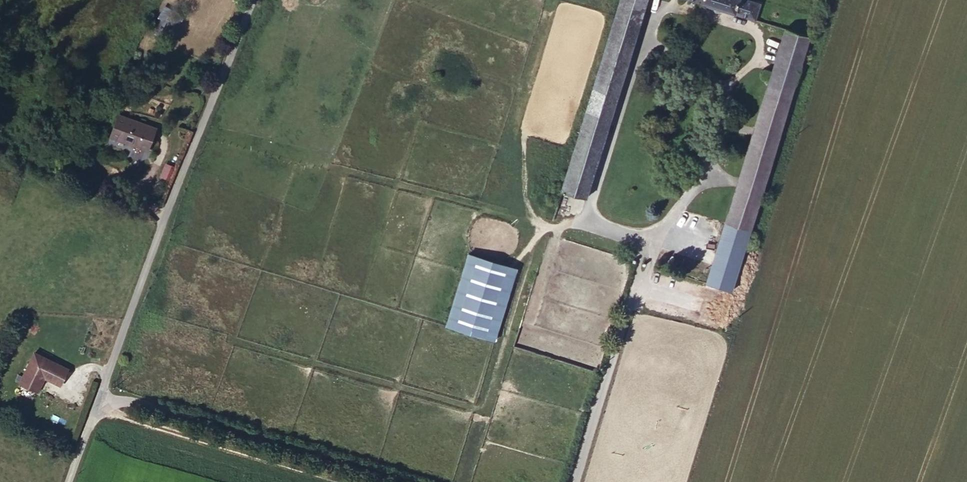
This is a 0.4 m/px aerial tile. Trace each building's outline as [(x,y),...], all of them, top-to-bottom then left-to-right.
[(601,32),(624,39),(636,0),(610,0),(601,32)] [(742,19),(747,0),(677,0),(742,19)] [(150,12),(144,24),(159,32),(171,9),(161,3),(155,14),(150,12)] [(742,137),(767,145),(803,34),(778,26),(775,29),(742,137)] [(622,46),(599,38),(548,192),(572,198),(622,46)] [(152,127),(113,113),(104,137),(142,152),(152,127)] [(740,226),(767,145),(742,137),(718,218),(740,226)] [(159,178),(169,181),(174,166),(164,163),(159,178)] [(518,268),(470,252),(446,325),(494,341),(518,268)] [(66,369),(32,352),(17,382),(35,391),(42,377),(58,386),(66,369)]
